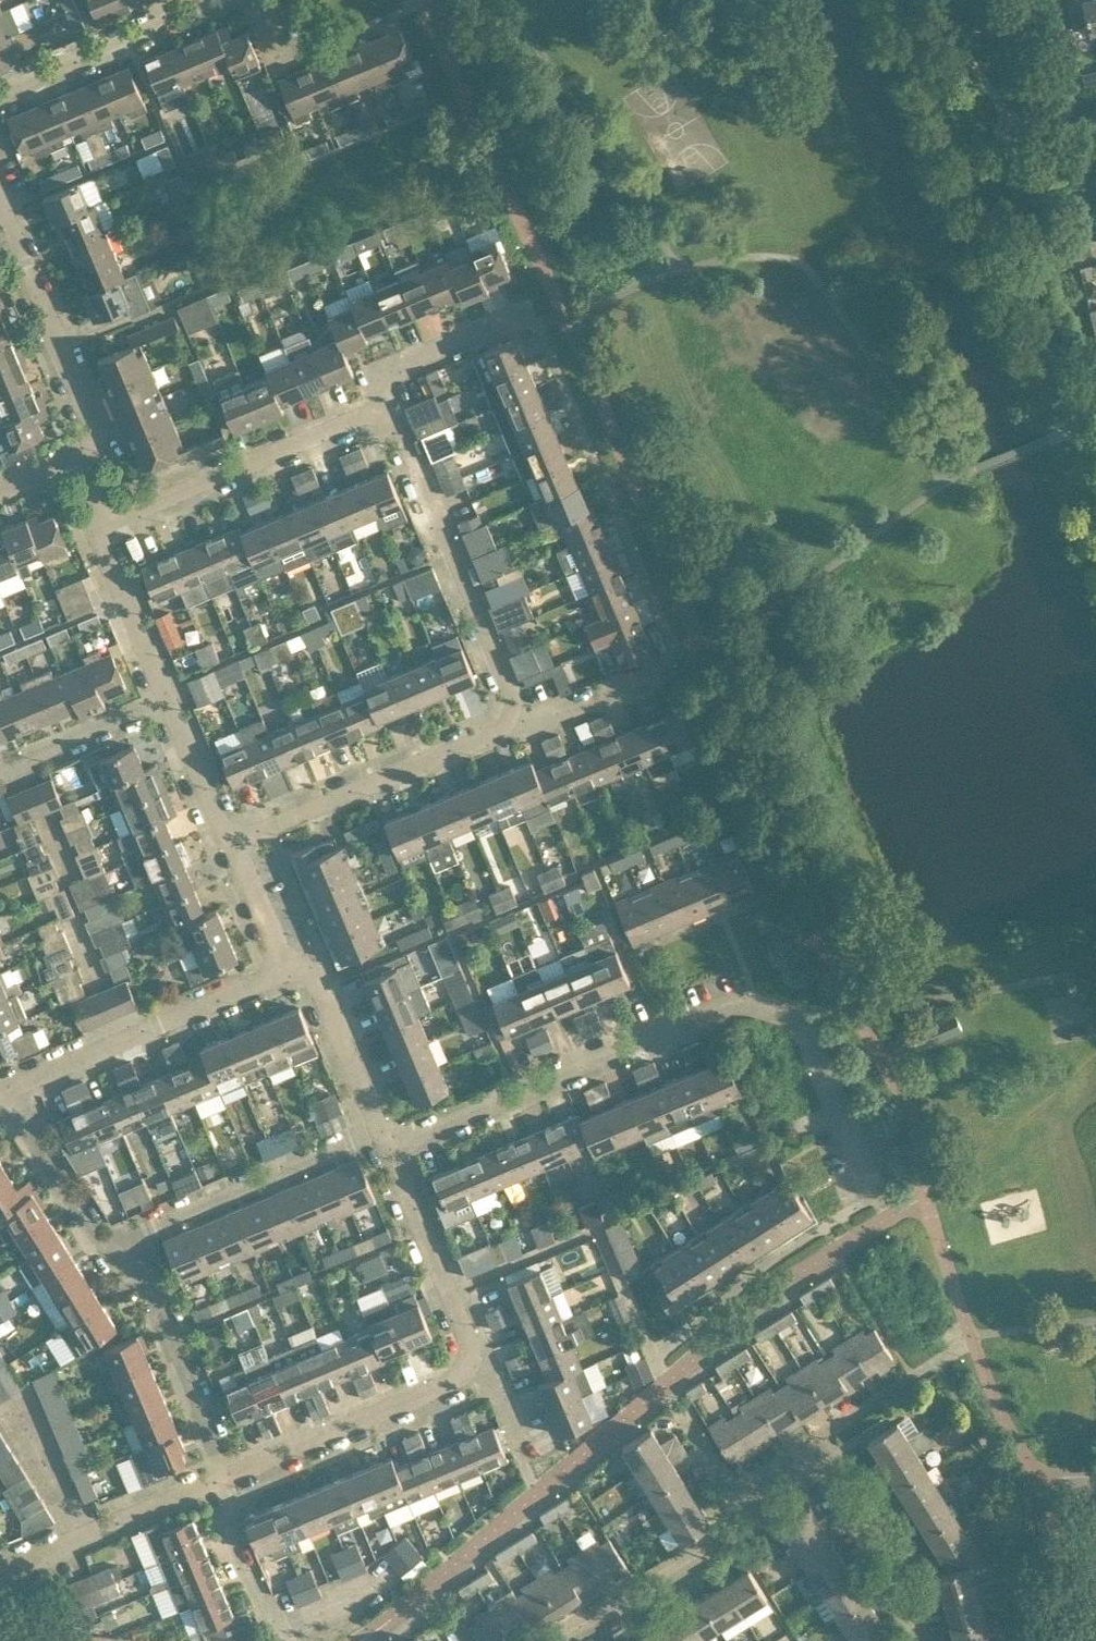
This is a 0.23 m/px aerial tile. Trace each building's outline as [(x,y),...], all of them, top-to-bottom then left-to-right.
[(75,0),(62,0),(66,10),(77,5),(75,0)] [(118,0),(89,0),(98,20),(122,10),(118,0)] [(122,10),(146,0),(118,0),(122,10)] [(1071,16),(1072,22),(1073,26),(1067,27),(1070,39),(1090,34),(1091,37),(1095,35),(1095,0),(1067,0),(1071,16)] [(66,10),(74,29),(85,24),(77,5),(66,10)] [(12,33),(21,30),(11,6),(2,9),(0,10),(0,39),(12,33)] [(227,25),(217,29),(236,75),(261,64),(246,30),(232,37),(227,25)] [(400,27),(375,38),(393,81),(408,75),(405,68),(415,64),(400,27)] [(217,29),(193,39),(207,73),(231,63),(236,75),(217,29)] [(0,39),(0,68),(23,58),(12,33),(0,39)] [(375,38),(351,48),(366,84),(375,80),(378,88),(393,81),(375,38)] [(193,39),(169,49),(183,83),(207,73),(193,39)] [(351,48),(327,58),(345,101),(360,95),(357,88),(366,84),(351,48)] [(169,49),(144,59),(152,80),(158,93),(165,109),(190,99),(183,83),(169,49)] [(327,58),(303,68),(318,104),(327,101),(330,108),(345,101),(327,58)] [(130,65),(105,76),(120,112),(129,108),(132,116),(148,109),(130,65)] [(318,104),(303,68),(278,79),(297,122),(312,115),(309,108),(318,104)] [(105,76),(81,86),(99,130),(114,123),(111,116),(120,112),(105,76)] [(81,86),(57,96),(72,133),(81,129),(84,136),(99,130),(81,86)] [(57,96),(32,106),(51,150),(66,144),(63,137),(72,133),(57,96)] [(423,98),(404,106),(408,116),(427,108),(423,98)] [(51,150),(32,106),(8,117),(23,153),(32,149),(35,156),(51,150)] [(408,116),(404,106),(385,114),(389,124),(408,116)] [(360,136),(379,128),(375,119),(356,127),(360,136)] [(341,144),(360,136),(356,127),(337,135),(341,144)] [(161,128),(142,136),(146,146),(165,138),(161,128)] [(267,147),(286,139),(282,128),(262,136),(267,147)] [(1075,141),(1089,150),(1095,139),(1095,136),(1083,128),(1075,141)] [(248,155),(267,147),(262,136),(243,144),(248,155)] [(307,147),(311,157),(330,149),(326,139),(307,147)] [(1075,141),(1069,151),(1083,160),(1089,150),(1075,141)] [(127,142),(108,150),(112,160),(131,152),(127,142)] [(168,144),(156,149),(164,168),(176,163),(168,144)] [(238,159),(233,148),(214,156),(219,167),(238,159)] [(108,150),(88,158),(92,168),(112,160),(108,150)] [(200,175),(219,167),(214,156),(195,164),(200,175)] [(64,181),(82,173),(78,164),(60,171),(64,181)] [(45,189),(64,181),(60,171),(41,180),(45,189)] [(184,182),(180,174),(169,178),(177,197),(188,193),(184,182)] [(43,196),(54,221),(95,204),(103,200),(93,176),(43,196)] [(455,210),(474,202),(470,191),(450,199),(455,210)] [(177,197),(185,216),(196,212),(188,193),(177,197)] [(432,207),(436,218),(455,210),(450,199),(432,207)] [(66,234),(70,243),(105,227),(95,204),(54,221),(59,234),(63,235),(66,234)] [(407,230),(426,222),(421,211),(402,219),(407,230)] [(383,227),(388,238),(407,230),(402,219),(383,227)] [(1063,223),(1062,223),(1064,227),(1065,230),(1067,237),(1074,236),(1077,234),(1080,229),(1077,220),(1063,223)] [(200,222),(189,226),(197,245),(208,241),(200,222)] [(70,243),(80,267),(115,252),(105,227),(70,243)] [(378,230),(354,240),(359,251),(378,243),(383,241),(378,230)] [(496,238),(472,248),(488,290),(498,286),(496,280),(511,273),(496,238)] [(359,251),(354,240),(335,247),(340,259),(359,251)] [(197,245),(205,264),(216,260),(208,241),(197,245)] [(469,241),(444,252),(447,258),(462,294),(464,300),(488,290),(472,248),(469,241)] [(84,293),(125,276),(115,252),(80,267),(90,290),(84,293)] [(310,271),(329,263),(325,252),(306,260),(310,271)] [(447,258),(423,268),(438,304),(462,294),(447,258)] [(419,259),(394,269),(398,279),(413,314),(438,304),(423,268),(419,259)] [(287,268),(292,279),(310,271),(306,260),(287,268)] [(125,276),(84,293),(95,318),(126,305),(130,315),(150,307),(135,272),(125,276)] [(262,291),(281,283),(277,272),(258,280),(262,291)] [(398,279),(374,289),(389,324),(413,314),(398,279)] [(239,288),(243,299),(262,291),(258,280),(239,288)] [(1085,282),(1089,296),(1095,294),(1095,282),(1093,280),(1085,282)] [(211,305),(230,298),(230,296),(226,286),(207,294),(211,305)] [(350,299),(353,305),(368,340),(366,334),(389,324),(374,289),(350,299)] [(192,313),(211,305),(207,294),(188,302),(192,313)] [(329,315),(338,338),(353,373),(354,373),(347,357),(356,353),(354,346),(368,340),(353,305),(329,315)] [(9,334),(4,320),(9,318),(5,307),(0,309),(0,338),(9,334)] [(140,341),(178,325),(174,315),(127,335),(131,344),(98,358),(105,374),(100,376),(132,452),(137,450),(143,465),(176,451),(180,461),(227,441),(223,431),(185,448),(140,341)] [(26,355),(21,345),(15,348),(9,334),(0,338),(0,366),(26,355)] [(308,335),(285,345),(290,358),(305,394),(329,383),(314,348),(308,335)] [(472,355),(472,356),(482,381),(527,362),(516,337),(484,351),(475,354),(472,355)] [(338,338),(314,348),(329,383),(353,373),(338,338)] [(30,382),(24,368),(30,366),(26,355),(0,366),(0,394),(30,382)] [(199,357),(188,361),(197,380),(207,376),(199,357)] [(290,358),(266,368),(283,410),(284,409),(281,403),(305,394),(290,358)] [(482,381),(492,405),(537,386),(527,362),(482,381)] [(426,372),(435,393),(446,388),(437,367),(426,372)] [(237,368),(213,378),(220,394),(226,410),(235,430),(259,420),(244,384),(237,368)] [(268,374),(244,384),(259,420),(283,410),(266,368),(265,368),(268,374)] [(207,376),(197,380),(204,398),(215,393),(207,376)] [(0,423),(6,420),(46,404),(41,393),(35,396),(30,382),(0,394),(0,423)] [(537,386),(492,405),(503,429),(547,410),(537,386)] [(435,393),(405,406),(418,437),(422,435),(448,425),(438,401),(435,393)] [(6,420),(0,423),(10,446),(0,450),(0,452),(4,463),(37,450),(32,438),(44,433),(38,419),(50,414),(46,404),(6,420)] [(557,434),(547,410),(503,429),(513,453),(557,434)] [(448,425),(422,435),(432,460),(460,448),(450,424),(448,425)] [(517,451),(513,453),(517,464),(523,477),(535,472),(567,458),(557,434),(517,451)] [(358,468),(368,464),(360,446),(350,450),(358,468)] [(340,454),(347,472),(358,468),(350,450),(340,454)] [(535,472),(545,496),(577,482),(567,458),(535,472)] [(458,465),(438,473),(442,483),(462,475),(458,465)] [(310,488),(320,484),(312,466),(302,470),(310,488)] [(388,469),(363,480),(376,512),(377,512),(383,528),(407,518),(401,502),(388,469)] [(291,475),(299,493),(310,488),(302,470),(291,475)] [(447,494),(467,486),(462,475),(442,483),(447,494)] [(363,480),(339,490),(352,522),(376,512),(363,480)] [(532,502),(530,502),(541,527),(543,526),(550,523),(588,507),(587,506),(586,503),(577,482),(545,496),(532,502)] [(261,508),(272,504),(264,486),(254,491),(261,508)] [(339,490),(314,500),(328,532),(335,549),(359,539),(352,522),(339,490)] [(243,495),(251,513),(261,508),(254,491),(243,495)] [(314,500),(290,510),(304,542),(311,559),(335,549),(328,532),(314,500)] [(566,531),(570,543),(603,529),(593,505),(588,507),(550,523),(555,535),(566,531)] [(290,510),(266,520),(280,553),(279,553),(285,567),(286,570),(311,559),(304,542),(290,510)] [(458,522),(462,531),(462,532),(482,523),(478,513),(458,522)] [(36,514),(27,518),(41,552),(44,558),(68,548),(54,514),(39,520),(36,514)] [(27,518),(3,528),(5,534),(17,562),(20,568),(22,575),(32,571),(27,558),(35,555),(40,553),(41,552),(27,518)] [(242,530),(255,563),(256,563),(261,577),(285,567),(279,553),(280,553),(266,520),(242,530)] [(482,523),(462,532),(472,555),(496,545),(492,533),(487,521),(482,523)] [(240,526),(215,536),(229,568),(234,581),(235,584),(240,595),(247,591),(244,584),(261,577),(259,570),(256,563),(255,563),(253,558),(242,530),(240,526)] [(570,543),(556,549),(566,573),(581,567),(613,553),(603,529),(570,543)] [(0,537),(0,577),(20,568),(17,562),(5,534),(0,537)] [(211,594),(235,584),(229,568),(215,536),(191,546),(211,594)] [(496,545),(472,555),(479,572),(482,579),(514,566),(504,542),(496,545)] [(211,594),(191,546),(167,556),(181,588),(187,605),(211,594)] [(581,567),(591,591),(623,577),(613,553),(581,567)] [(181,588),(167,556),(141,567),(155,599),(181,588)] [(411,595),(412,597),(441,585),(432,565),(403,577),(411,595)] [(380,566),(373,569),(377,580),(389,575),(386,569),(380,566)] [(486,589),(504,581),(500,572),(482,580),(486,589)] [(56,588),(62,603),(88,592),(82,577),(56,588)] [(403,577),(393,581),(400,599),(411,595),(403,577)] [(591,591),(601,615),(633,602),(623,577),(591,591)] [(520,621),(534,615),(524,590),(489,605),(499,630),(503,628),(520,621)] [(88,592),(62,603),(68,618),(95,607),(88,592)] [(366,592),(355,597),(363,615),(364,615),(373,611),(366,592)] [(355,597),(331,607),(335,617),(342,633),(366,623),(363,615),(355,597)] [(585,622),(595,646),(611,639),(643,626),(633,602),(601,615),(585,622)] [(316,607),(304,612),(306,616),(308,621),(320,616),(316,607)] [(331,607),(325,609),(329,619),(335,617),(331,607)] [(170,611),(156,617),(166,641),(180,635),(170,611)] [(78,621),(82,630),(101,623),(97,613),(78,621)] [(306,616),(293,622),(295,627),(308,621),(306,616)] [(40,617),(20,625),(25,637),(45,628),(40,617)] [(261,620),(252,624),(260,642),(268,638),(261,620)] [(506,637),(524,630),(520,621),(503,628),(506,637)] [(252,624),(244,627),(251,646),(260,642),(252,624)] [(319,624),(310,627),(318,646),(327,642),(319,624)] [(67,626),(47,635),(51,644),(67,637),(71,636),(67,626)] [(611,639),(596,646),(606,669),(621,662),(622,665),(643,656),(654,651),(643,626),(611,639)] [(310,627),(302,631),(310,650),(318,646),(310,627)] [(0,633),(0,647),(16,640),(11,628),(0,633)] [(456,633),(432,643),(437,656),(450,688),(475,678),(461,645),(456,633)] [(43,636),(23,645),(27,654),(41,648),(47,646),(43,636)] [(287,638),(271,644),(275,655),(291,649),(287,638)] [(212,662),(220,659),(212,641),(204,644),(212,662)] [(195,648),(203,666),(212,662),(204,644),(195,648)] [(271,644),(262,648),(270,666),(278,663),(275,655),(271,644)] [(23,645),(4,653),(8,662),(27,654),(23,645)] [(83,655),(86,662),(105,705),(102,698),(126,688),(111,651),(102,655),(99,648),(83,655)] [(262,648),(254,651),(261,670),(270,666),(262,648)] [(437,656),(413,666),(426,698),(450,688),(437,656)] [(541,669),(537,661),(519,668),(523,676),(541,669)] [(86,662),(63,672),(81,715),(105,705),(86,662)] [(413,666),(388,676),(402,708),(426,698),(413,666)] [(51,668),(35,675),(54,718),(77,708),(80,715),(81,715),(63,672),(54,675),(51,668)] [(188,679),(193,691),(193,692),(219,680),(214,668),(188,679)] [(526,685),(544,678),(541,669),(523,676),(526,685)] [(23,688),(14,692),(30,728),(54,718),(35,675),(20,681),(23,688)] [(388,676),(364,686),(378,718),(402,708),(388,676)] [(198,704),(225,694),(219,680),(193,692),(198,704)] [(365,692),(342,702),(355,734),(380,724),(378,718),(364,686),(363,687),(365,692)] [(0,690),(0,726),(5,738),(30,728),(14,692),(5,696),(2,689),(0,690)] [(337,690),(313,700),(318,712),(331,744),(355,734),(342,702),(337,690)] [(654,714),(663,710),(655,693),(647,696),(654,714)] [(638,700),(646,717),(654,714),(647,696),(638,700)] [(681,709),(656,719),(670,752),(675,763),(675,764),(700,754),(695,741),(681,709)] [(318,712),(293,722),(307,754),(331,744),(318,712)] [(606,734),(614,731),(607,713),(599,717),(606,734)] [(590,720),(598,738),(606,734),(599,717),(590,720)] [(240,728),(245,742),(259,774),(283,764),(269,732),(263,718),(240,728)] [(643,725),(632,729),(643,755),(646,762),(651,774),(656,787),(680,777),(675,764),(675,763),(670,752),(656,719),(643,725)] [(293,722),(269,732),(283,764),(307,754),(293,722)] [(632,729),(608,739),(622,772),(646,762),(632,729)] [(558,754),(566,751),(559,733),(551,737),(558,754)] [(542,740),(550,758),(558,754),(551,737),(542,740)] [(608,739),(584,749),(598,782),(622,772),(608,739)] [(222,757),(216,760),(222,775),(228,773),(233,785),(259,774),(245,742),(220,753),(222,757)] [(101,758),(88,763),(99,788),(111,782),(144,768),(134,744),(101,758)] [(584,749),(560,759),(574,792),(598,782),(584,749)] [(560,759),(535,770),(549,802),(574,792),(560,759)] [(531,760),(507,770),(526,817),(551,806),(549,802),(535,770),(531,760)] [(111,782),(121,806),(166,788),(156,764),(111,782)] [(507,770),(483,780),(501,825),(502,827),(526,817),(507,770)] [(59,804),(62,803),(51,777),(37,783),(48,809),(59,804)] [(483,780),(458,790),(472,823),(477,835),(501,825),(483,780)] [(48,809),(37,783),(22,789),(33,815),(48,809)] [(99,788),(91,792),(93,797),(101,794),(99,788)] [(121,806),(131,830),(176,812),(166,788),(121,806)] [(29,817),(33,815),(22,789),(8,795),(19,821),(29,817)] [(458,790),(434,800),(447,833),(472,823),(458,790)] [(91,792),(75,797),(77,804),(93,797),(91,792)] [(77,804),(75,797),(62,803),(59,804),(64,816),(80,810),(79,808),(77,804)] [(434,800),(410,810),(424,843),(430,857),(453,847),(447,833),(434,800)] [(64,816),(60,817),(66,830),(92,819),(94,818),(88,805),(79,808),(80,810),(64,816)] [(424,843),(410,810),(385,821),(398,854),(424,843)] [(131,830),(119,835),(125,849),(122,851),(126,861),(142,854),(175,841),(165,817),(176,812),(131,830)] [(707,820),(711,829),(727,822),(723,813),(707,820)] [(34,829),(29,817),(19,821),(13,823),(19,835),(34,829)] [(344,830),(348,840),(380,826),(376,817),(344,830)] [(92,819),(66,830),(71,843),(75,841),(80,853),(95,846),(90,834),(98,831),(92,819)] [(690,826),(674,833),(678,844),(694,837),(690,826)] [(674,833),(657,840),(662,851),(678,844),(674,833)] [(341,844),(338,845),(334,837),(315,845),(314,843),(290,853),(291,854),(296,852),(342,960),(383,942),(383,941),(379,942),(375,933),(379,931),(367,903),(363,904),(355,885),(358,883),(346,855),(342,856),(338,847),(342,845),(341,844)] [(384,837),(375,841),(381,856),(391,852),(384,837)] [(142,854),(152,878),(185,865),(181,857),(184,856),(187,852),(181,838),(175,841),(142,854)] [(24,847),(24,848),(29,859),(44,853),(39,841),(24,847)] [(80,853),(76,854),(78,859),(81,866),(85,876),(89,874),(90,877),(104,870),(105,870),(101,859),(103,857),(98,845),(95,846),(80,853)] [(641,847),(625,854),(629,864),(645,857),(641,847)] [(727,854),(714,860),(731,902),(756,891),(738,850),(737,851),(738,854),(729,858),(727,854)] [(391,852),(381,856),(388,872),(398,868),(391,852)] [(625,854),(609,860),(614,871),(629,864),(625,854)] [(700,871),(691,874),(707,912),(731,902),(714,860),(698,867),(700,871)] [(558,864),(548,868),(556,887),(566,882),(558,864)] [(50,865),(28,874),(33,886),(39,884),(44,896),(49,893),(60,889),(55,878),(50,865)] [(152,878),(162,902),(195,889),(185,865),(152,878)] [(548,868),(537,872),(545,891),(556,887),(548,868)] [(594,868),(581,873),(589,890),(601,885),(594,868)] [(84,876),(69,882),(80,909),(84,907),(95,902),(114,894),(104,870),(90,877),(89,874),(85,876),(84,876)] [(679,875),(665,881),(682,922),(707,912),(691,874),(681,879),(679,875)] [(652,891),(642,895),(658,933),(682,922),(665,881),(651,887),(652,891)] [(410,882),(400,887),(407,902),(417,898),(410,882)] [(510,884),(499,888),(507,907),(518,903),(510,884)] [(49,893),(44,896),(49,907),(54,905),(60,919),(74,913),(63,888),(60,889),(49,893)] [(499,888),(489,893),(497,911),(507,907),(499,888)] [(162,902),(172,927),(216,908),(216,907),(205,912),(195,889),(162,902)] [(95,902),(84,907),(89,918),(94,931),(95,931),(122,919),(125,918),(114,894),(95,902)] [(658,933),(642,895),(633,899),(631,895),(616,901),(633,943),(658,933)] [(417,898),(407,902),(414,918),(424,914),(417,898)] [(461,901),(451,905),(458,924),(469,919),(461,901)] [(451,905),(439,910),(447,929),(458,924),(451,905)] [(184,922),(194,946),(227,932),(216,908),(172,927),(184,922)] [(431,913),(425,915),(429,924),(429,926),(435,923),(431,913)] [(503,914),(490,920),(496,932),(508,927),(503,914)] [(38,926),(44,938),(59,932),(54,919),(38,926)] [(122,919),(95,931),(100,943),(105,955),(122,947),(126,946),(132,943),(122,919)] [(429,924),(397,938),(401,947),(433,934),(429,926),(429,924)] [(194,946),(178,952),(178,953),(192,986),(192,987),(230,971),(226,962),(237,957),(237,956),(227,932),(194,946)] [(611,937),(586,947),(605,992),(630,981),(611,937)] [(69,942),(49,950),(54,962),(59,974),(74,968),(69,956),(74,954),(69,942)] [(585,945),(560,955),(560,956),(566,970),(567,969),(580,1002),(605,992),(586,947),(585,945)] [(122,947),(105,955),(110,967),(115,979),(130,973),(125,960),(127,959),(131,958),(126,946),(122,947)] [(457,956),(439,964),(443,976),(462,968),(457,956)] [(560,956),(537,966),(543,980),(556,1012),(580,1002),(567,969),(566,970),(565,970),(560,956)] [(365,979),(375,1004),(421,985),(410,959),(365,979)] [(536,964),(512,975),(519,990),(532,1022),(556,1012),(543,980),(537,966),(536,964)] [(59,974),(51,978),(61,1002),(69,998),(85,992),(80,980),(84,978),(79,966),(74,968),(59,974)] [(17,992),(22,990),(18,980),(16,981),(10,967),(0,971),(0,999),(17,992)] [(462,968),(443,976),(447,985),(466,977),(462,968)] [(127,979),(112,985),(123,1011),(138,1005),(127,979)] [(375,1004),(385,1028),(418,1014),(431,1009),(421,985),(375,1004)] [(532,1022),(518,990),(493,1000),(507,1033),(532,1022)] [(96,1023),(109,1017),(98,991),(86,996),(85,996),(96,1023)] [(18,1020),(27,1016),(17,992),(0,999),(0,1027),(18,1020)] [(82,1028),(96,1023),(85,996),(71,1002),(82,1028)] [(507,1033),(493,1000),(485,1004),(499,1036),(507,1033)] [(478,1005),(459,1013),(464,1023),(482,1015),(478,1005)] [(299,1006),(275,1017),(288,1048),(294,1063),(319,1052),(299,1006)] [(595,1007),(585,1012),(592,1029),(602,1025),(595,1007)] [(962,1028),(955,1011),(911,1030),(918,1046),(962,1028)] [(592,1029),(585,1012),(574,1016),(581,1034),(592,1029)] [(385,1028),(395,1052),(428,1038),(418,1014),(385,1028)] [(482,1015),(464,1023),(468,1034),(486,1026),(482,1015)] [(275,1017),(250,1027),(270,1073),(294,1063),(288,1048),(275,1017)] [(0,1027),(0,1057),(15,1050),(18,1055),(40,1046),(33,1028),(23,1032),(18,1020),(0,1027)] [(250,1027),(226,1037),(246,1083),(270,1073),(250,1027)] [(554,1046),(547,1028),(536,1032),(544,1050),(554,1046)] [(544,1050),(536,1032),(526,1037),(533,1054),(544,1050)] [(226,1037),(201,1048),(205,1057),(206,1057),(221,1093),(246,1083),(226,1037)] [(395,1052),(406,1076),(438,1062),(428,1038),(395,1052)] [(492,1039),(474,1047),(479,1060),(497,1052),(492,1039)] [(710,1058),(702,1040),(692,1044),(700,1062),(710,1058)] [(179,1061),(187,1058),(180,1041),(171,1044),(179,1061)] [(170,1065),(179,1061),(171,1044),(163,1047),(170,1065)] [(700,1062),(692,1044),(681,1049),(689,1067),(700,1062)] [(205,1057),(181,1067),(195,1099),(195,1100),(202,1116),(227,1106),(221,1093),(206,1057),(205,1057)] [(726,1057),(702,1068),(715,1100),(740,1090),(726,1057)] [(131,1060),(123,1064),(131,1082),(133,1088),(147,1120),(146,1120),(153,1136),(177,1126),(171,1110),(157,1077),(142,1084),(131,1060)] [(661,1078),(654,1060),(644,1065),(651,1082),(661,1078)] [(438,1062),(406,1076),(416,1101),(448,1087),(438,1062)] [(123,1085),(131,1082),(123,1064),(115,1068),(123,1085)] [(651,1082),(644,1065),(633,1069),(640,1087),(651,1082)] [(181,1067),(157,1077),(171,1110),(195,1100),(181,1067)] [(702,1068),(678,1078),(696,1121),(720,1111),(715,1100),(702,1068)] [(678,1078),(653,1088),(672,1132),(677,1144),(701,1134),(696,1121),(678,1078)] [(605,1080),(602,1082),(595,1085),(603,1102),(613,1098),(605,1080)] [(84,1081),(75,1084),(99,1140),(123,1130),(109,1098),(94,1104),(84,1081)] [(76,1112),(59,1119),(66,1135),(60,1138),(60,1139),(63,1145),(80,1172),(107,1161),(99,1140),(75,1084),(66,1088),(76,1112)] [(603,1102),(595,1085),(584,1089),(592,1107),(603,1102)] [(133,1088),(109,1098),(123,1130),(147,1120),(133,1088)] [(629,1098),(643,1130),(648,1142),(672,1132),(653,1088),(629,1098)] [(330,1094),(308,1103),(316,1121),(337,1112),(331,1098),(330,1094)] [(629,1098),(605,1108),(619,1141),(643,1130),(629,1098)] [(605,1108),(581,1118),(595,1151),(619,1141),(605,1108)] [(348,1123),(343,1110),(337,1112),(316,1121),(322,1134),(348,1123)] [(579,1113),(554,1124),(568,1156),(591,1146),(593,1151),(595,1151),(581,1118),(579,1113)] [(554,1124),(530,1134),(544,1166),(568,1156),(554,1124)] [(750,1130),(732,1138),(737,1151),(756,1143),(750,1130)] [(275,1154),(285,1149),(278,1132),(268,1137),(275,1154)] [(530,1134),(506,1144),(520,1176),(544,1166),(530,1134)] [(264,1158),(275,1154),(268,1137),(257,1141),(264,1158)] [(506,1144),(482,1154),(495,1186),(520,1176),(506,1144)] [(757,1144),(741,1151),(745,1160),(761,1154),(757,1144)] [(741,1151),(725,1157),(729,1167),(745,1160),(741,1151)] [(238,1153),(221,1160),(227,1173),(243,1167),(238,1153)] [(482,1154),(458,1164),(471,1197),(495,1186),(482,1154)] [(358,1158),(333,1169),(351,1210),(365,1204),(363,1201),(372,1197),(374,1201),(376,1200),(358,1158)] [(208,1159),(196,1164),(202,1178),(214,1173),(208,1159)] [(9,1175),(0,1160),(0,1181),(9,1175)] [(471,1197),(458,1164),(432,1175),(438,1188),(431,1191),(445,1225),(477,1211),(471,1197)] [(196,1168),(185,1172),(192,1188),(202,1184),(196,1168)] [(333,1169),(309,1179),(325,1217),(335,1213),(336,1216),(351,1210),(333,1169)] [(711,1170),(695,1177),(700,1187),(716,1180),(711,1170)] [(36,1189),(29,1179),(17,1187),(9,1175),(0,1181),(0,1212),(36,1189)] [(695,1177),(680,1183),(684,1193),(700,1187),(695,1177)] [(787,1178),(765,1192),(789,1230),(811,1216),(787,1178)] [(309,1179),(285,1189),(302,1231),(317,1225),(315,1221),(325,1217),(309,1179)] [(144,1181),(133,1185),(134,1186),(140,1201),(150,1196),(144,1181)] [(16,1232),(46,1214),(42,1207),(45,1205),(36,1189),(0,1212),(0,1228),(7,1238),(16,1232)] [(285,1189),(261,1199),(277,1237),(286,1233),(288,1237),(302,1231),(285,1189)] [(662,1191),(646,1198),(650,1207),(667,1201),(662,1191)] [(765,1192),(742,1206),(766,1244),(789,1230),(765,1192)] [(644,1198),(631,1204),(635,1214),(650,1207),(646,1198),(644,1198)] [(261,1199),(237,1210),(254,1251),(269,1245),(267,1241),(277,1237),(261,1199)] [(595,1221),(603,1218),(596,1200),(588,1204),(595,1221)] [(579,1207),(587,1225),(595,1221),(588,1204),(579,1207)] [(742,1206),(720,1220),(744,1258),(766,1244),(742,1206)] [(237,1210),(212,1220),(228,1258),(238,1253),(240,1257),(254,1251),(237,1210)] [(16,1232),(30,1255),(60,1236),(46,1214),(16,1232)] [(606,1225),(628,1279),(644,1272),(621,1219),(606,1225)] [(212,1220),(188,1230),(206,1272),(220,1265),(219,1262),(228,1258),(212,1220)] [(548,1220),(540,1224),(547,1242),(556,1238),(548,1220)] [(720,1220),(698,1234),(722,1272),(744,1258),(720,1220)] [(547,1242),(540,1224),(531,1227),(539,1245),(547,1242)] [(372,1236),(376,1245),(392,1238),(388,1229),(372,1236)] [(206,1272),(188,1230),(163,1240),(181,1282),(183,1281),(181,1277),(190,1274),(192,1277),(206,1272)] [(698,1234),(676,1248),(700,1286),(722,1272),(698,1234)] [(30,1255),(20,1261),(27,1272),(34,1283),(44,1277),(74,1258),(60,1236),(30,1255)] [(486,1242),(458,1253),(467,1275),(490,1266),(499,1262),(492,1244),(491,1244),(489,1240),(486,1242)] [(508,1258),(501,1240),(492,1244),(499,1262),(508,1258)] [(353,1242),(338,1249),(342,1259),(358,1252),(353,1242)] [(700,1286),(676,1248),(653,1263),(666,1283),(656,1290),(670,1312),(672,1311),(668,1306),(700,1286)] [(338,1249),(322,1255),(327,1265),(342,1259),(338,1249)] [(377,1273),(388,1269),(380,1252),(370,1256),(377,1273)] [(359,1261),(367,1278),(377,1273),(370,1256),(359,1261)] [(34,1283),(30,1285),(44,1307),(58,1299),(88,1280),(74,1258),(44,1277),(34,1283)] [(309,1268),(292,1275),(296,1285),(298,1284),(306,1280),(313,1278),(309,1268)] [(508,1282),(519,1307),(551,1293),(540,1268),(508,1282)] [(406,1273),(381,1283),(387,1298),(407,1344),(432,1334),(424,1314),(417,1298),(406,1273)] [(292,1275),(277,1281),(281,1291),(295,1285),(296,1285),(292,1275)] [(829,1275),(815,1284),(820,1293),(835,1284),(829,1275)] [(58,1299),(72,1321),(102,1302),(88,1280),(58,1299)] [(306,1280),(298,1284),(300,1289),(309,1286),(306,1280)] [(258,1282),(242,1289),(246,1299),(262,1292),(258,1282)] [(820,1293),(815,1284),(799,1294),(805,1303),(820,1293)] [(281,1291),(279,1292),(284,1304),(300,1297),(295,1285),(281,1291)] [(9,1298),(2,1287),(0,1288),(0,1304),(9,1298)] [(242,1289),(226,1296),(231,1305),(246,1299),(242,1289)] [(519,1307),(529,1331),(561,1317),(551,1293),(519,1307)] [(425,1294),(417,1298),(424,1314),(433,1311),(425,1294)] [(17,1310),(9,1298),(0,1304),(0,1321),(17,1310)] [(382,1355),(407,1344),(387,1298),(363,1308),(365,1313),(371,1326),(382,1355)] [(258,1300),(248,1305),(254,1318),(264,1314),(258,1300)] [(630,1317),(623,1301),(613,1306),(619,1321),(630,1317)] [(102,1302),(72,1321),(72,1322),(60,1330),(76,1356),(90,1348),(88,1344),(117,1326),(102,1302)] [(193,1310),(197,1319),(213,1313),(209,1303),(193,1310)] [(486,1311),(489,1319),(507,1312),(503,1303),(486,1311)] [(248,1305),(231,1312),(238,1329),(256,1322),(254,1318),(248,1305)] [(535,1346),(506,1358),(506,1359),(510,1368),(527,1360),(539,1355),(571,1342),(585,1336),(595,1331),(585,1307),(561,1317),(529,1331),(535,1346)] [(791,1309),(773,1320),(778,1329),(782,1336),(794,1328),(790,1322),(797,1318),(791,1309)] [(493,1328),(511,1321),(507,1312),(489,1319),(493,1328)] [(778,1329),(773,1320),(755,1331),(760,1340),(778,1329)] [(218,1324),(202,1331),(209,1347),(225,1340),(218,1324)] [(312,1324),(288,1334),(293,1345),(312,1390),(314,1396),(323,1392),(320,1386),(336,1379),(322,1347),(317,1335),(312,1324)] [(364,1329),(346,1337),(360,1369),(384,1359),(382,1355),(371,1326),(370,1327),(364,1329)] [(863,1328),(848,1338),(870,1372),(877,1367),(880,1371),(896,1361),(875,1328),(867,1333),(863,1328)] [(105,1347),(115,1372),(148,1358),(144,1350),(148,1349),(141,1331),(105,1347)] [(346,1337),(322,1347),(336,1379),(360,1369),(346,1337)] [(835,1353),(828,1357),(849,1390),(863,1381),(861,1377),(870,1372),(848,1338),(832,1348),(835,1353)] [(262,1340),(239,1350),(245,1365),(244,1365),(263,1410),(266,1416),(273,1434),(281,1430),(271,1407),(287,1400),(269,1355),(262,1340)] [(571,1342),(539,1355),(547,1374),(549,1378),(549,1379),(571,1370),(572,1370),(582,1366),(571,1342)] [(293,1345),(269,1355),(287,1400),(312,1390),(293,1345)] [(745,1346),(730,1355),(736,1364),(750,1354),(745,1346)] [(650,1365),(645,1355),(625,1363),(630,1374),(650,1365)] [(736,1364),(730,1355),(715,1364),(721,1373),(736,1364)] [(817,1357),(802,1367),(823,1401),(831,1396),(834,1400),(849,1390),(828,1357),(820,1362),(817,1357)] [(115,1372),(126,1396),(158,1382),(148,1358),(115,1372)] [(513,1376),(531,1368),(527,1360),(510,1368),(513,1376)] [(0,1367),(0,1378),(10,1394),(22,1387),(7,1362),(0,1367)] [(238,1421),(263,1410),(244,1365),(233,1370),(238,1382),(225,1388),(238,1421)] [(634,1384),(654,1376),(650,1365),(630,1374),(634,1384)] [(549,1379),(539,1383),(550,1408),(582,1394),(594,1389),(584,1366),(582,1367),(582,1366),(572,1370),(571,1370),(549,1379)] [(790,1381),(782,1386),(802,1419),(818,1410),(815,1406),(823,1401),(802,1367),(787,1376),(790,1381)] [(370,1393),(378,1390),(371,1372),(363,1375),(370,1393)] [(354,1379),(362,1397),(370,1393),(363,1375),(354,1379)] [(724,1377),(716,1382),(726,1398),(734,1393),(724,1377)] [(10,1394),(0,1378),(0,1400),(10,1394)] [(687,1389),(692,1398),(707,1389),(701,1380),(687,1389)] [(39,1391),(44,1402),(64,1394),(59,1382),(39,1391)] [(126,1396),(136,1420),(168,1407),(158,1382),(126,1396)] [(771,1386),(755,1395),(777,1430),(785,1424),(788,1429),(802,1419),(782,1386),(774,1391),(771,1386)] [(582,1394),(550,1408),(560,1433),(592,1419),(608,1412),(598,1387),(594,1389),(582,1394)] [(322,1413),(330,1410),(323,1392),(314,1396),(322,1413)] [(64,1394),(44,1402),(48,1413),(68,1404),(64,1394)] [(743,1410),(735,1415),(756,1448),(771,1439),(769,1435),(777,1430),(755,1395),(740,1405),(743,1410)] [(306,1399),(313,1417),(322,1413),(314,1396),(306,1399)] [(136,1420),(146,1444),(178,1431),(168,1407),(136,1420)] [(482,1468),(507,1458),(494,1425),(477,1432),(468,1411),(459,1414),(467,1431),(468,1436),(482,1468)] [(458,1435),(467,1431),(459,1414),(451,1418),(458,1435)] [(756,1448),(735,1415),(728,1419),(725,1415),(709,1425),(730,1459),(738,1453),(741,1457),(756,1448)] [(265,1437),(273,1434),(266,1416),(258,1419),(265,1437)] [(868,1439),(883,1462),(931,1432),(926,1425),(907,1436),(897,1420),(868,1439)] [(623,1446),(638,1469),(681,1443),(675,1433),(661,1442),(653,1428),(623,1446)] [(13,1452),(5,1439),(0,1431),(0,1460),(13,1452)] [(84,1442),(80,1431),(59,1439),(64,1450),(84,1442)] [(178,1431),(146,1444),(146,1445),(130,1452),(143,1484),(170,1473),(167,1465),(189,1456),(178,1431)] [(419,1451),(427,1448),(420,1431),(411,1434),(419,1451)] [(883,1462),(897,1485),(926,1467),(917,1452),(936,1440),(931,1432),(883,1462)] [(403,1437),(411,1455),(419,1451),(411,1434),(403,1437)] [(468,1436),(445,1446),(458,1478),(482,1468),(468,1436)] [(68,1461),(88,1453),(84,1442),(64,1450),(68,1461)] [(638,1469),(652,1492),(681,1474),(673,1461),(687,1452),(681,1443),(638,1469)] [(445,1446),(421,1456),(434,1488),(458,1478),(445,1446)] [(391,1456),(366,1466),(384,1509),(408,1499),(395,1466),(391,1456)] [(434,1488),(421,1456),(395,1466),(408,1499),(434,1488)] [(21,1464),(2,1475),(9,1485),(27,1474),(21,1464)] [(366,1466),(342,1476),(361,1521),(362,1524),(373,1519),(371,1515),(384,1509),(366,1466)] [(897,1485),(912,1508),(959,1479),(954,1470),(936,1482),(926,1467),(897,1485)] [(74,1475),(81,1492),(84,1499),(96,1495),(86,1470),(74,1475)] [(9,1485),(3,1489),(22,1519),(23,1535),(56,1520),(47,1506),(46,1504),(27,1474),(9,1485)] [(643,1519),(648,1527),(696,1497),(681,1474),(652,1492),(662,1507),(643,1519)] [(342,1476),(318,1487),(332,1519),(337,1531),(361,1521),(342,1476)] [(912,1508),(926,1532),(955,1514),(945,1498),(964,1486),(959,1479),(912,1508)] [(318,1487),(294,1497),(308,1529),(332,1519),(318,1487)] [(483,1492),(480,1500),(483,1507),(495,1501),(490,1489),(483,1492)] [(570,1495),(555,1504),(561,1512),(575,1503),(570,1495)] [(294,1497),(270,1507),(284,1539),(289,1551),(301,1546),(296,1534),(308,1529),(294,1497)] [(696,1497),(648,1527),(653,1536),(672,1524),(681,1539),(710,1521),(696,1497)] [(561,1512),(555,1504),(540,1513),(546,1522),(561,1512)] [(780,1522),(795,1545),(839,1518),(835,1512),(833,1509),(818,1518),(809,1504),(780,1522)] [(284,1539),(270,1507),(245,1517),(259,1550),(270,1545),(275,1557),(289,1551),(284,1539)] [(944,1554),(948,1570),(966,1564),(960,1543),(970,1537),(955,1514),(926,1532),(941,1555),(944,1554)] [(143,1528),(157,1562),(204,1542),(193,1516),(162,1529),(159,1522),(143,1528)] [(795,1545),(810,1569),(839,1550),(831,1538),(845,1528),(839,1518),(795,1545)] [(532,1530),(514,1541),(519,1550),(537,1539),(532,1530)] [(384,1553),(393,1564),(414,1545),(405,1535),(384,1553)] [(597,1540),(583,1548),(604,1582),(611,1577),(614,1582),(630,1572),(610,1538),(600,1544),(597,1540)] [(519,1550),(514,1541),(496,1553),(501,1561),(519,1550)] [(152,1583),(150,1586),(152,1592),(153,1591),(169,1585),(214,1566),(204,1542),(157,1562),(164,1578),(152,1583)] [(355,1573),(368,1568),(357,1542),(344,1548),(355,1573)] [(402,1574),(423,1556),(414,1545),(393,1564),(402,1574)] [(332,1553),(341,1575),(342,1578),(355,1573),(344,1548),(332,1553)] [(569,1563),(562,1567),(583,1601),(598,1592),(595,1587),(604,1582),(583,1548),(567,1559),(569,1563)] [(810,1569),(824,1592),(868,1564),(862,1555),(848,1564),(839,1550),(810,1569)] [(725,1561),(715,1567),(743,1611),(767,1596),(748,1567),(734,1576),(725,1561)] [(824,1592),(839,1615),(868,1597),(859,1584),(874,1575),(868,1564),(824,1592)] [(937,1573),(945,1600),(998,1584),(995,1576),(974,1582),(969,1564),(966,1564),(948,1570),(937,1573)] [(92,1604),(104,1599),(99,1586),(115,1579),(110,1566),(81,1578),(92,1604)] [(169,1585),(153,1591),(163,1615),(179,1608),(179,1609),(224,1590),(214,1566),(169,1585)] [(551,1568),(536,1577),(557,1611),(566,1606),(568,1610),(583,1601),(562,1567),(554,1573),(551,1568)] [(715,1588),(702,1596),(720,1626),(743,1611),(715,1567),(705,1573),(715,1588)] [(309,1599),(322,1594),(311,1568),(298,1574),(309,1599)] [(488,1569),(472,1579),(478,1588),(494,1578),(488,1569)] [(286,1579),(290,1588),(297,1605),(309,1599),(298,1574),(286,1579)] [(524,1591),(516,1596),(537,1630),(552,1621),(549,1616),(557,1611),(536,1577),(521,1587),(524,1591)] [(78,1609),(83,1621),(97,1615),(92,1604),(81,1578),(68,1583),(80,1609),(78,1609)] [(104,1599),(121,1592),(115,1579),(99,1586),(104,1599)] [(478,1588),(472,1579),(458,1588),(464,1597),(478,1588)] [(67,1614),(78,1609),(80,1609),(68,1583),(56,1589),(67,1614)] [(945,1600),(952,1626),(984,1617),(979,1600),(1001,1593),(998,1584),(945,1600)] [(511,1588),(488,1603),(490,1606),(511,1640),(519,1634),(522,1639),(537,1630),(516,1596),(511,1588)] [(208,1640),(239,1640),(258,1633),(248,1608),(234,1613),(224,1590),(179,1609),(190,1633),(202,1628),(208,1640)] [(679,1590),(669,1596),(697,1640),(720,1626),(702,1596),(688,1605),(679,1590)] [(454,1591),(446,1596),(456,1610),(463,1605),(454,1591)] [(655,1625),(665,1640),(695,1640),(697,1640),(669,1596),(659,1602),(669,1617),(655,1625)] [(868,1597),(839,1615),(854,1639),(870,1629),(875,1637),(894,1625),(888,1615),(881,1619),(868,1597)] [(490,1606),(474,1616),(477,1620),(469,1625),(478,1640),(508,1640),(511,1640),(490,1606)] [(984,1617),(952,1626),(957,1640),(992,1640),(984,1617)] [(623,1625),(633,1640),(665,1640),(655,1625),(642,1634),(632,1619),(623,1625)] [(140,1624),(131,1627),(135,1636),(143,1633),(140,1624)] [(623,1625),(613,1631),(619,1640),(633,1640),(623,1625)]
